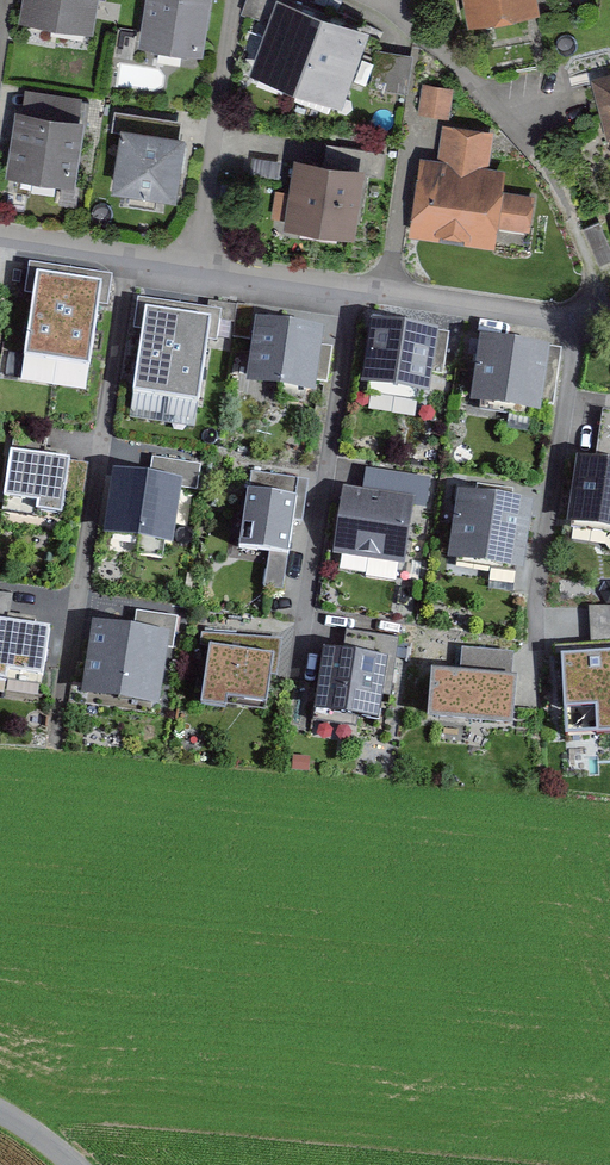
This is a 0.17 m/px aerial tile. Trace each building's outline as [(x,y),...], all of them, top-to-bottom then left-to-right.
[(21,29),(96,40),(102,0),(25,0),(21,29)] [(143,48),(207,56),(214,0),(149,0),(143,48)] [(264,15),(271,0),(245,0),(243,5),(264,15)] [(326,16),(284,0),(280,0),(252,74),(298,91),(326,16)] [(538,0),(463,0),(469,31),(541,18),(538,0)] [(326,16),(298,91),(343,108),(371,33),(326,16)] [(590,76),(609,141),(609,71),(590,76)] [(421,108),(452,112),(455,80),(424,77),(421,108)] [(89,124),(18,113),(7,177),(78,189),(89,124)] [(502,194),(506,171),(490,168),(497,133),(445,123),(437,165),(424,163),(411,236),(495,252),(500,225),(533,231),(538,201),(502,194)] [(190,135),(126,126),(117,190),(181,199),(190,135)] [(354,241),(366,172),(296,161),(285,229),(354,241)] [(600,266),(609,262),(609,249),(602,230),(588,236),(600,266)] [(59,363),(72,269),(30,263),(26,294),(33,295),(25,359),(59,363)] [(113,274),(72,269),(59,363),(89,367),(98,306),(109,307),(113,274)] [(181,306),(138,299),(133,329),(142,331),(132,394),(166,399),(181,306)] [(209,301),(208,310),(222,312),(220,321),(235,323),(237,305),(209,301)] [(255,307),(237,305),(235,323),(233,338),(251,340),(255,307)] [(208,310),(181,306),(166,399),(198,404),(207,340),(217,342),(220,321),(222,312),(208,310)] [(325,330),(257,320),(247,385),(315,395),(325,330)] [(441,332),(371,322),(362,384),(432,394),(441,332)] [(551,348),(481,338),(472,403),(542,413),(551,348)] [(604,414),(598,445),(609,448),(609,415),(604,414)] [(577,452),(568,519),(609,524),(609,457),(577,452)] [(70,461),(10,453),(4,497),(38,503),(37,513),(61,516),(70,461)] [(182,484),(113,473),(103,536),(172,547),(182,484)] [(523,496),(459,486),(448,557),(511,567),(523,496)] [(418,504),(346,495),(338,560),(410,569),(418,504)] [(300,503),(250,497),(242,554),(292,560),(300,503)] [(15,596),(0,594),(0,680),(40,686),(48,630),(11,625),(15,596)] [(133,629),(92,623),(81,696),(159,708),(168,649),(173,650),(178,619),(136,613),(133,629)] [(399,647),(400,631),(356,628),(355,644),(399,647)] [(272,657),(208,651),(203,701),(267,708),(272,657)] [(392,663),(325,653),(316,711),(383,721),(392,663)] [(566,660),(571,739),(609,736),(609,657),(566,660)] [(518,679),(435,673),(431,720),(514,726),(518,679)]
